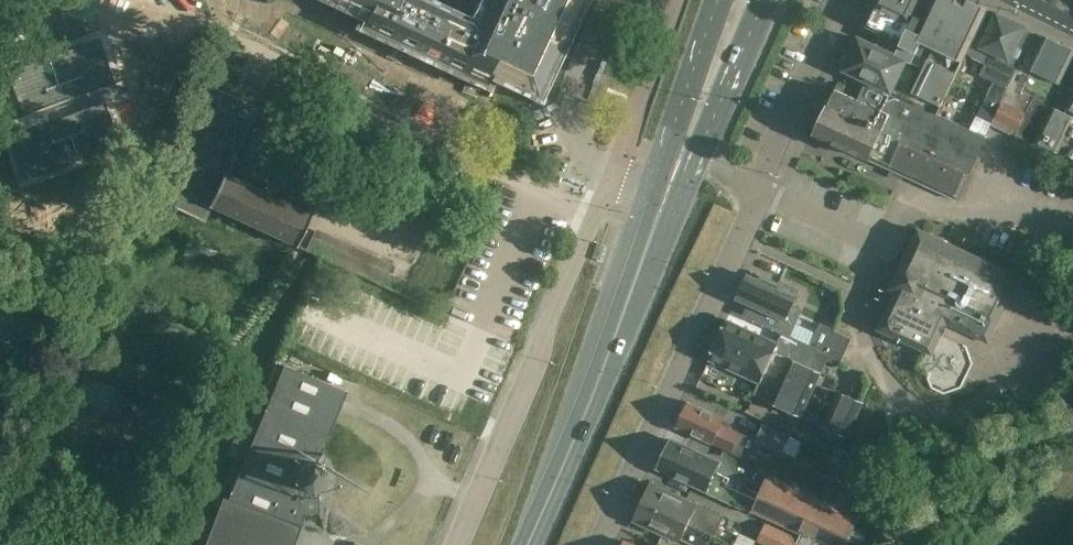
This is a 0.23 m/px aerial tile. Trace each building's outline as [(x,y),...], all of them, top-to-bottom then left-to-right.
[(474,23),(424,0),(339,0),(369,14),(364,24),(488,82),(492,74),(536,94),(580,0),(485,0),(474,23)] [(867,80),(938,113),(941,105),(966,54),(977,30),(985,14),(975,9),(978,4),(975,2),(976,0),(876,0),(874,3),(876,4),(873,9),(869,7),(864,18),(868,20),(866,24),(901,41),(895,54),(859,37),(852,52),(846,52),(842,61),(845,65),(843,69),(867,80)] [(977,30),(966,54),(985,62),(980,73),(994,81),(987,95),(988,96),(978,115),(992,122),(1020,63),(1019,63),(1010,59),(1025,27),(997,14),(991,27),(985,25),(981,33),(977,30)] [(992,122),(993,122),(993,123),(1036,145),(1037,142),(1036,142),(1053,107),(1065,112),(1072,96),(1072,49),(1044,35),(1035,54),(1025,50),(1019,63),(1020,63),(1010,84),(992,122)] [(98,38),(67,49),(83,92),(114,80),(98,38)] [(67,49),(37,60),(53,103),(83,92),(67,49)] [(37,60),(6,71),(22,114),(53,103),(37,60)] [(962,124),(938,113),(867,80),(859,99),(836,88),(815,132),(886,166),(892,169),(890,174),(901,179),(904,175),(958,200),(970,173),(986,137),(962,126),(962,124)] [(256,107),(210,86),(158,197),(204,219),(211,205),(296,245),(312,212),(226,172),(256,107)] [(1072,162),(1072,96),(1065,112),(1053,107),(1036,142),(1037,142),(1039,140),(1053,148),(1051,152),(1072,162)] [(104,100),(73,111),(89,154),(120,143),(104,100)] [(73,111),(43,122),(59,165),(89,154),(73,111)] [(43,122),(9,135),(24,178),(59,165),(43,122)] [(887,311),(880,325),(882,330),(894,336),(902,340),(909,343),(919,348),(926,352),(934,349),(935,348),(942,333),(944,334),(949,323),(962,330),(988,342),(995,328),(1020,276),(1012,272),(930,233),(925,231),(916,234),(906,255),(905,257),(898,271),(898,272),(891,287),(890,288),(883,302),(887,311)] [(345,240),(336,262),(386,283),(395,262),(345,240)] [(760,281),(747,275),(741,287),(739,286),(736,292),(738,295),(736,299),(767,314),(768,313),(770,314),(765,326),(788,336),(800,310),(793,307),(800,289),(781,280),(779,284),(762,276),(760,281)] [(823,350),(811,344),(792,335),(778,343),(726,320),(708,360),(758,383),(754,391),(801,413),(829,354),(823,351),(823,350)] [(821,323),(811,344),(823,350),(833,330),(834,331),(835,330),(821,323)] [(833,330),(823,350),(823,351),(829,354),(842,360),(852,338),(835,330),(834,331),(833,330)] [(284,364),(228,498),(301,524),(302,524),(304,514),(320,512),(319,493),(320,492),(322,491),(325,489),(326,487),(328,485),(329,482),(330,480),(330,477),(330,474),(329,471),(328,469),(326,467),(325,465),(322,463),(320,461),(318,461),(347,390),(284,364)] [(838,390),(821,425),(847,438),(864,403),(838,390)] [(723,418),(688,401),(687,405),(685,404),(680,413),(683,414),(677,427),(711,443),(712,442),(740,456),(748,438),(720,424),(723,418)] [(791,434),(764,422),(756,440),(784,452),(791,434)] [(800,537),(796,544),(857,544),(869,518),(861,515),(861,514),(770,472),(758,499),(727,484),(730,477),(716,470),(719,462),(671,440),(659,467),(706,489),(705,492),(751,513),(752,510),(802,533),(800,537)] [(652,482),(644,499),(652,502),(650,507),(661,512),(663,508),(676,514),(675,516),(713,534),(716,535),(725,516),(652,482)] [(301,524),(228,498),(223,496),(204,544),(294,544),(301,524)] [(644,499),(634,520),(680,541),(682,538),(683,536),(703,544),(709,532),(675,516),(676,514),(663,508),(661,512),(650,507),(652,502),(644,499)] [(800,537),(766,522),(758,541),(768,544),(796,544),(800,537)]
